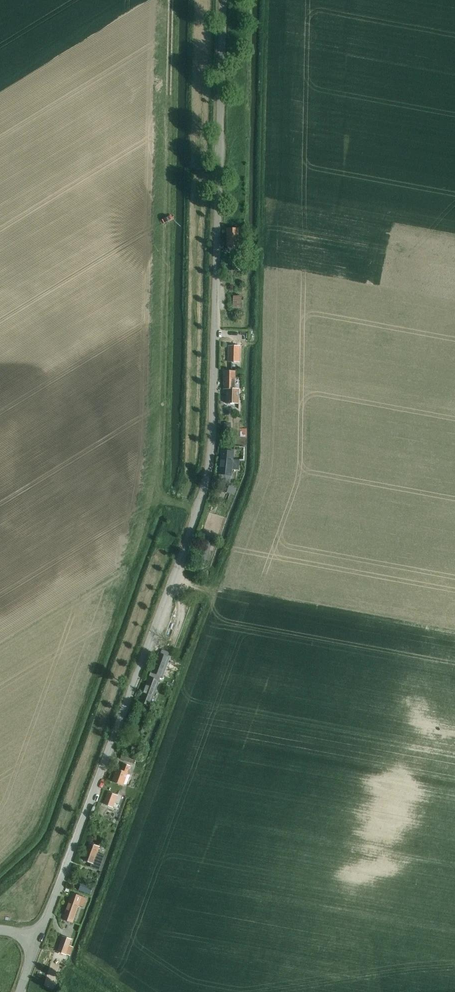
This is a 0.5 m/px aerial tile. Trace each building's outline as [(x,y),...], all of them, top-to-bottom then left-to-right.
[(229,250),(231,250),(239,250),(239,228),(227,228),(227,245),(229,245),(229,250)] [(233,308),(242,308),(242,295),(233,295),(233,308)] [(231,349),(231,361),(239,361),(239,349),(231,349)] [(224,390),(227,390),(227,404),(239,404),(239,390),(235,390),(236,371),(224,371),(224,390)] [(220,474),(219,480),(231,481),(232,469),(238,470),(239,460),(233,459),(234,451),(222,450),(219,474),(220,474)] [(226,484),(224,491),(230,493),(233,486),(226,484)] [(205,563),(206,559),(208,561),(210,554),(208,553),(211,542),(204,539),(198,560),(205,563)] [(140,701),(150,705),(165,663),(155,659),(140,701)] [(122,753),(121,759),(132,763),(135,756),(122,753)] [(122,770),(117,768),(112,782),(123,786),(130,766),(124,764),(122,770)] [(121,790),(111,786),(107,796),(118,800),(121,790)] [(89,843),(83,859),(92,862),(90,867),(99,870),(100,870),(105,855),(104,855),(98,852),(100,846),(90,843),(89,843)] [(93,885),(81,881),(78,890),(90,894),(93,885)] [(72,922),(78,905),(83,906),(86,898),(72,893),(70,899),(63,919),(72,922)] [(57,950),(66,954),(70,955),(73,946),(69,945),(71,939),(63,936),(57,950)]
